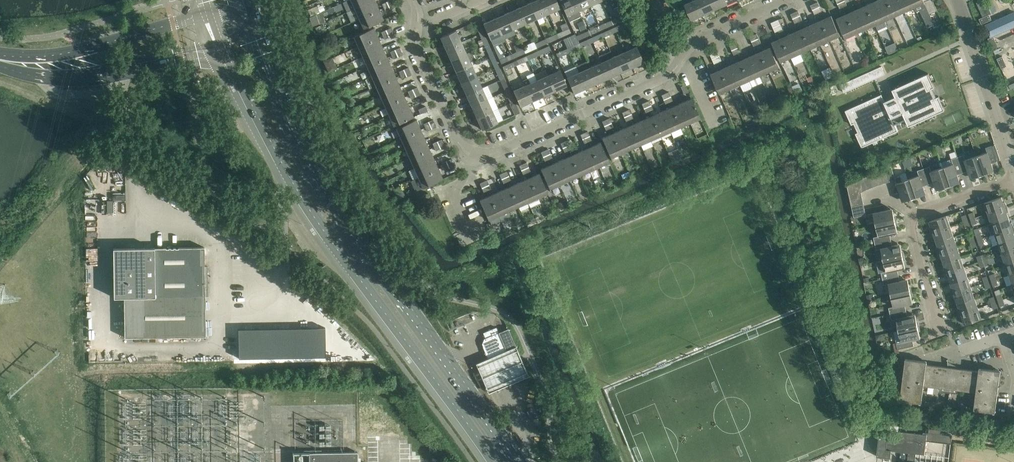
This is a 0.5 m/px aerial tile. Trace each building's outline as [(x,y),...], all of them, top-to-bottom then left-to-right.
[(346,12),(351,22),(359,18),(379,9),(375,0),(373,0),(355,8),(346,12)] [(373,0),(351,0),(355,8),(373,0)] [(537,18),(548,13),(542,0),(535,0),(530,3),(537,18)] [(548,13),(560,8),(556,0),(542,0),(548,13)] [(579,10),(574,0),(560,0),(569,21),(581,16),(579,10)] [(588,0),(574,0),(579,10),(590,5),(588,0)] [(697,0),(694,0),(685,4),(692,20),(704,14),(697,0)] [(704,14),(715,9),(711,0),(697,0),(704,14)] [(725,0),(711,0),(715,9),(727,4),(725,0)] [(876,0),(866,5),(875,25),(885,21),(876,0)] [(895,16),(888,0),(877,0),(876,0),(885,21),(895,16)] [(900,0),(888,0),(895,16),(905,12),(900,0)] [(905,12),(915,8),(911,0),(900,0),(905,12)] [(915,8),(915,9),(919,8),(927,27),(934,24),(930,14),(936,11),(937,11),(932,0),(911,0),(915,8)] [(989,14),(991,13),(985,0),(982,0),(977,2),(983,17),(989,14)] [(537,18),(530,3),(518,8),(525,23),(537,18)] [(866,5),(856,9),(865,30),(875,25),(866,5)] [(506,13),(513,28),(525,23),(518,8),(506,13)] [(616,23),(624,19),(619,8),(612,11),(616,18),(614,19),(616,23)] [(359,18),(364,28),(384,19),(379,9),(359,18)] [(865,30),(856,9),(846,14),(855,34),(865,30)] [(986,25),(991,36),(1012,27),(1013,26),(1013,12),(986,25)] [(513,28),(506,13),(495,18),(502,34),(513,28)] [(845,39),(855,34),(846,14),(836,18),(845,39)] [(979,18),(981,24),(991,19),(989,14),(983,17),(979,18)] [(841,35),(831,15),(821,20),(830,40),(841,35)] [(490,39),(502,34),(495,18),(483,23),(490,39)] [(478,20),(474,22),(478,30),(482,28),(478,20)] [(583,20),(577,23),(581,31),(587,28),(583,20)] [(830,40),(821,20),(811,24),(820,44),(830,40)] [(820,44),(811,24),(802,28),(811,49),(820,44)] [(374,27),(354,36),(358,46),(378,37),(374,27)] [(571,32),(569,28),(560,32),(562,36),(571,32)] [(811,49),(802,28),(792,33),(801,53),(811,49)] [(446,48),(461,41),(456,30),(440,37),(446,48)] [(578,40),(586,36),(584,32),(576,36),(578,40)] [(792,33),(782,37),(791,58),(794,65),(804,61),(801,53),(792,33)] [(575,34),(564,39),(568,48),(571,46),(573,50),(581,47),(579,42),(579,43),(578,40),(576,36),(575,34)] [(988,38),(992,48),(998,46),(993,36),(991,37),(988,38)] [(383,47),(378,37),(358,46),(363,56),(383,47)] [(791,58),(782,37),(772,42),(781,62),(791,58)] [(466,53),(461,41),(446,48),(451,60),(466,53)] [(528,46),(522,49),(524,53),(533,49),(536,48),(536,47),(535,43),(534,42),(533,42),(527,44),(528,46)] [(520,43),(514,46),(516,51),(514,52),(516,57),(524,53),(522,49),(520,43)] [(636,46),(625,51),(632,67),(643,62),(636,46)] [(363,56),(367,66),(387,57),(383,47),(363,56)] [(780,67),(771,47),(760,51),(770,72),(780,67)] [(466,53),(451,60),(456,71),(472,64),(476,62),(471,51),(466,53)] [(625,51),(613,56),(620,72),(632,67),(625,51)] [(770,72),(760,51),(751,56),(760,76),(770,72)] [(501,63),(510,59),(508,55),(499,59),(501,63)] [(613,56),(602,62),(609,77),(620,72),(613,56)] [(760,76),(751,56),(741,60),(750,80),(760,76)] [(997,58),(1001,68),(1007,66),(1002,56),(997,58)] [(367,66),(371,76),(392,67),(387,57),(367,66)] [(331,58),(323,62),(328,72),(335,68),(331,58)] [(750,80),(741,60),(731,64),(740,85),(750,80)] [(502,66),(504,70),(513,66),(511,62),(502,66)] [(602,62),(590,67),(597,82),(609,77),(602,62)] [(461,83),(477,76),(472,64),(456,71),(461,83)] [(740,85),(731,64),(721,69),(730,89),(740,85)] [(841,85),(844,93),(885,74),(881,66),(841,85)] [(371,76),(376,86),(396,77),(392,67),(371,76)] [(590,67),(578,72),(586,88),(597,82),(590,67)] [(833,76),(829,67),(821,71),(825,80),(833,76)] [(730,89),(721,69),(711,73),(720,94),(730,89)] [(548,75),(555,90),(567,85),(560,70),(548,75)] [(567,77),(574,93),(586,88),(578,72),(567,77)] [(933,88),(935,87),(929,73),(893,89),(896,97),(886,102),(882,94),(846,111),(852,124),(854,123),(859,132),(856,133),(863,147),(899,131),(895,123),(906,118),(909,126),(946,109),(939,96),(937,97),(933,88)] [(536,80),(543,95),(555,90),(548,75),(536,80)] [(482,87),(477,76),(461,83),(466,94),(482,87)] [(376,86),(380,95),(400,86),(396,77),(376,86)] [(528,78),(523,80),(525,85),(532,101),(543,95),(536,80),(530,83),(528,78)] [(509,89),(506,80),(501,82),(505,91),(509,89)] [(513,90),(520,106),(532,101),(525,85),(513,90)] [(380,95),(385,105),(405,96),(400,86),(380,95)] [(472,106),(487,99),(482,87),(466,94),(472,106)] [(337,91),(336,91),(341,101),(346,99),(342,89),(341,89),(337,91)] [(505,91),(510,102),(515,101),(509,89),(505,91)] [(405,96),(385,105),(389,115),(409,106),(405,96)] [(691,98),(681,102),(690,123),(700,118),(691,98)] [(492,111),(487,99),(472,106),(477,117),(492,111)] [(510,102),(516,114),(520,112),(515,101),(510,102)] [(680,127),(690,123),(681,102),(671,107),(680,127)] [(414,116),(409,106),(389,115),(393,125),(414,116)] [(671,107),(661,111),(670,131),(673,138),(683,133),(680,127),(671,107)] [(492,111),(477,117),(482,129),(498,122),(492,111)] [(660,136),(670,131),(661,111),(651,115),(660,136)] [(660,136),(651,115),(641,120),(650,140),(660,136)] [(416,118),(396,128),(401,138),(421,129),(416,118)] [(641,120),(632,124),(641,144),(643,150),(653,145),(650,140),(641,120)] [(435,122),(425,127),(427,131),(436,126),(435,122)] [(641,144),(632,124),(622,128),(631,149),(641,144)] [(621,153),(631,149),(622,128),(612,133),(621,153)] [(425,139),(421,129),(401,138),(405,148),(425,139)] [(621,153),(612,133),(602,137),(611,158),(621,153)] [(425,139),(405,148),(409,158),(430,148),(425,139)] [(609,162),(600,142),(590,146),(599,166),(609,162)] [(987,152),(976,156),(982,175),(983,175),(983,174),(994,171),(993,169),(991,163),(997,161),(997,160),(1000,159),(995,145),(992,146),(992,145),(985,147),(987,152)] [(599,166),(590,146),(580,150),(589,171),(599,166)] [(434,158),(430,148),(409,158),(414,167),(434,158)] [(678,148),(668,152),(672,162),(682,158),(678,148)] [(589,171),(580,150),(570,155),(579,175),(589,171)] [(579,175),(570,155),(560,159),(569,180),(579,175)] [(965,159),(964,155),(957,157),(963,172),(968,171),(971,178),(982,174),(982,175),(976,156),(965,159)] [(940,162),(942,167),(948,186),(949,186),(960,182),(957,174),(963,172),(957,157),(940,162)] [(434,158),(414,167),(418,177),(439,168),(434,158)] [(569,180),(560,159),(550,164),(559,184),(569,180)] [(559,184),(550,164),(540,168),(549,188),(559,184)] [(891,165),(885,168),(890,181),(895,179),(894,177),(895,177),(891,165)] [(931,171),(929,166),(923,168),(929,184),(934,182),(936,188),(937,190),(948,186),(942,167),(931,171)] [(443,178),(439,168),(418,177),(423,187),(443,178)] [(885,168),(880,170),(884,183),(889,181),(885,168)] [(919,175),(908,179),(914,198),(915,198),(914,197),(926,194),(923,186),(929,184),(923,168),(917,170),(919,175)] [(878,185),(884,183),(880,170),(874,173),(878,185)] [(539,173),(529,177),(538,198),(548,193),(539,173)] [(872,187),(878,185),(874,173),(869,175),(872,187)] [(869,175),(863,178),(867,189),(872,187),(869,175)] [(895,177),(894,177),(895,179),(902,200),(903,201),(914,198),(908,179),(902,180),(900,175),(895,177)] [(529,177),(519,182),(528,202),(538,198),(529,177)] [(863,178),(847,185),(861,192),(867,189),(863,178)] [(518,206),(528,202),(519,182),(509,186),(518,206)] [(400,185),(393,189),(397,195),(403,192),(400,185)] [(862,197),(861,192),(847,185),(850,199),(862,197)] [(509,186),(499,190),(508,211),(518,206),(509,186)] [(499,190),(489,195),(499,215),(502,222),(512,218),(508,211),(499,190)] [(488,220),(499,215),(489,195),(479,199),(488,220)] [(864,203),(862,197),(850,199),(851,205),(864,203)] [(1002,197),(985,202),(988,213),(1008,206),(1007,206),(1005,202),(1003,202),(1002,197)] [(851,205),(853,211),(865,208),(864,203),(851,205)] [(988,213),(992,223),(1009,217),(1007,212),(1008,212),(1007,207),(1008,207),(1008,206),(988,213)] [(866,214),(865,208),(853,211),(854,217),(866,214)] [(875,218),(876,225),(896,220),(895,220),(893,208),(868,214),(869,219),(875,218)] [(931,232),(950,226),(947,215),(930,221),(932,227),(930,227),(931,232)] [(987,225),(991,235),(995,233),(1013,227),(1013,226),(1012,222),(1010,223),(1009,217),(992,223),(987,225)] [(896,221),(896,220),(876,225),(878,236),(874,237),(875,243),(891,240),(890,234),(896,233),(898,232),(895,221),(896,221)] [(954,236),(950,226),(931,232),(931,233),(934,237),(935,236),(937,242),(954,236)] [(999,244),(1013,238),(1013,233),(1013,232),(1013,227),(995,233),(999,244)] [(938,253),(957,246),(954,236),(937,242),(939,247),(937,248),(938,252),(938,253)] [(999,244),(1002,254),(1013,250),(1013,238),(999,244)] [(892,245),(891,240),(875,243),(876,249),(881,248),(883,260),(903,256),(903,255),(900,244),(892,245)] [(961,256),(957,246),(938,253),(940,257),(942,257),(944,262),(961,256)] [(124,297),(124,337),(206,336),(205,296),(208,296),(208,266),(205,266),(204,247),(113,248),(114,297),(124,297)] [(1006,264),(1013,261),(1013,250),(1002,254),(1006,264)] [(903,256),(883,260),(886,271),(881,272),(882,278),(899,275),(897,269),(905,267),(904,261),(903,256)] [(944,273),(945,273),(964,267),(961,256),(944,262),(945,268),(944,268),(945,273),(944,273)] [(1009,274),(1013,273),(1013,261),(1006,264),(1009,274)] [(968,277),(964,267),(945,273),(945,274),(945,273),(947,278),(949,277),(951,283),(968,277)] [(900,280),(899,275),(882,278),(884,285),(889,284),(891,295),(911,291),(911,290),(910,291),(908,279),(900,280)] [(951,293),(952,294),(971,287),(968,277),(951,283),(952,288),(951,288),(952,293),(951,293)] [(975,297),(971,287),(952,294),(954,298),(956,298),(958,303),(975,297)] [(893,306),(889,307),(890,314),(906,310),(905,304),(913,303),(910,291),(911,291),(891,295),(893,306)] [(958,314),(959,314),(978,308),(975,297),(958,303),(959,308),(958,309),(959,314),(958,314)] [(982,318),(978,308),(959,314),(959,315),(959,314),(961,319),(963,318),(965,324),(982,318)] [(890,314),(891,320),(896,319),(899,330),(918,326),(917,321),(915,314),(907,316),(906,310),(890,314)] [(899,330),(894,331),(896,343),(898,349),(899,349),(914,345),(913,340),(919,338),(920,338),(919,331),(918,326),(899,330)] [(325,327),(238,329),(239,358),(326,356),(325,327)] [(507,351),(508,351),(512,349),(516,347),(508,328),(504,330),(498,332),(496,327),(483,332),(485,338),(484,338),(482,343),(483,346),(484,345),(489,358),(506,350),(507,351)] [(475,363),(488,392),(527,375),(515,346),(475,363)] [(892,356),(886,358),(891,381),(897,380),(892,356)] [(901,374),(904,374),(900,400),(922,403),(924,385),(976,392),(974,409),(995,412),(999,386),(1001,386),(1000,386),(1001,374),(1002,374),(1000,373),(1001,370),(979,367),(979,371),(926,364),(927,361),(906,358),(905,361),(903,361),(903,362),(904,362),(902,373),(901,373),(901,374)] [(952,435),(940,434),(941,430),(929,428),(929,433),(923,432),(923,434),(900,431),(890,430),(880,429),(877,456),(890,457),(891,450),(901,451),(908,452),(907,461),(906,461),(914,461),(915,453),(924,454),(926,440),(937,442),(951,443),(952,435)] [(360,451),(313,451),(313,461),(360,461),(360,451)]
